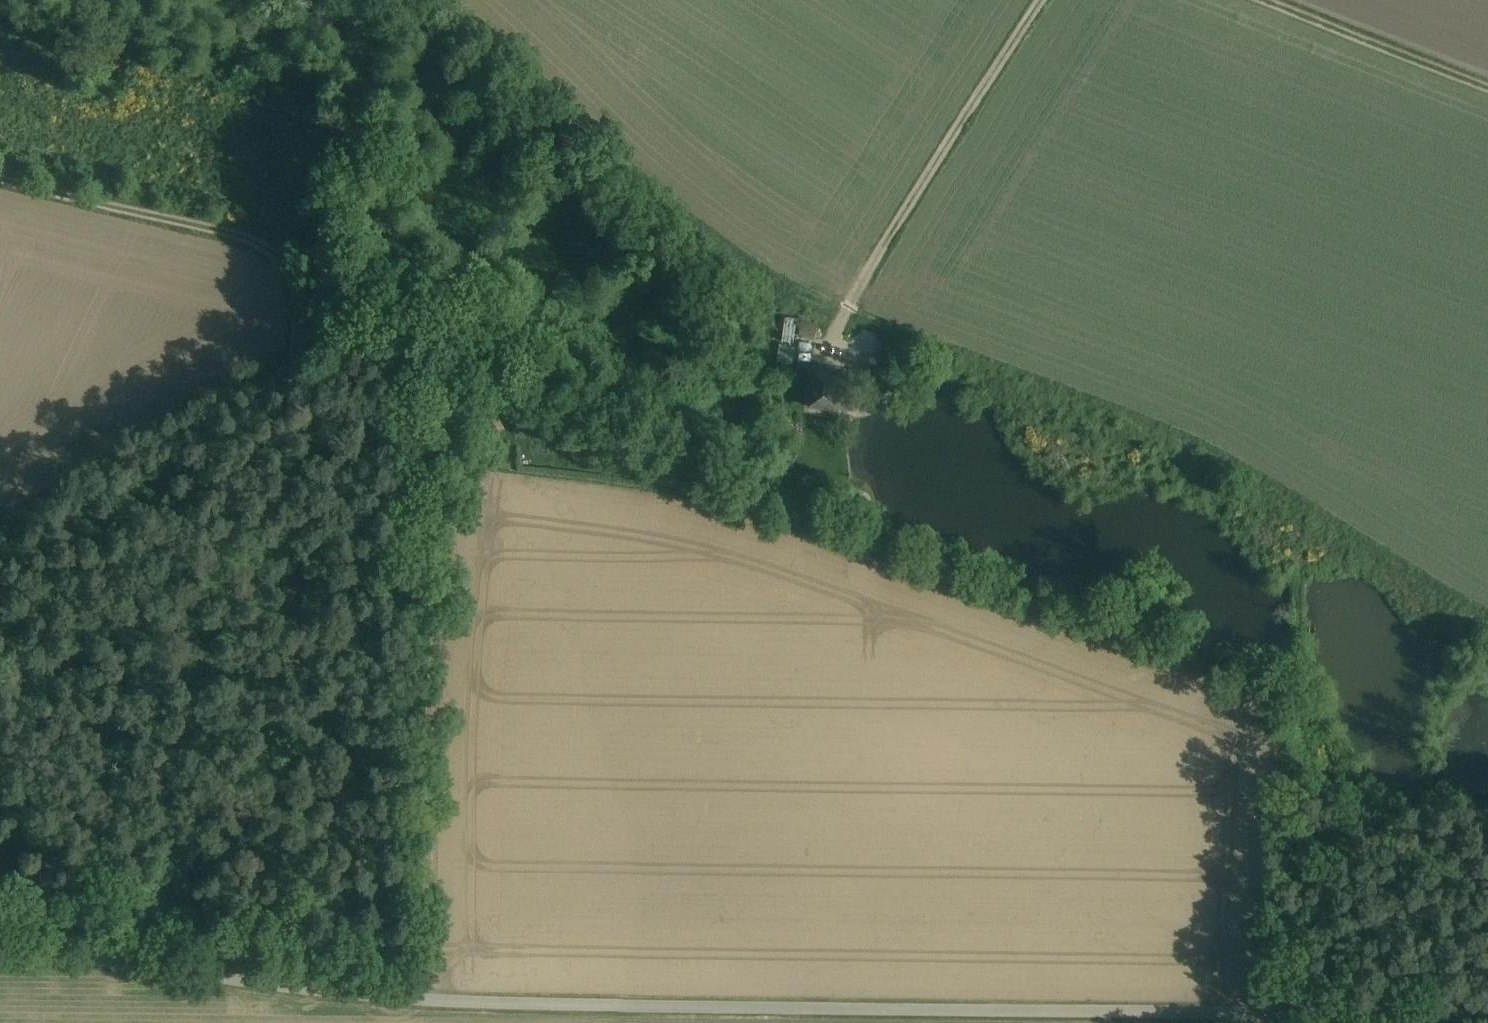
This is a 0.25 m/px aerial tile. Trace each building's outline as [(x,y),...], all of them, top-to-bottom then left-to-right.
[(789,320),(789,337),(822,337),(822,320),(789,320)] [(818,360),(804,360),(801,409),(833,411),(833,400),(817,400),(818,360)] [(850,361),(818,360),(817,400),(833,400),(848,401),(850,361)]
